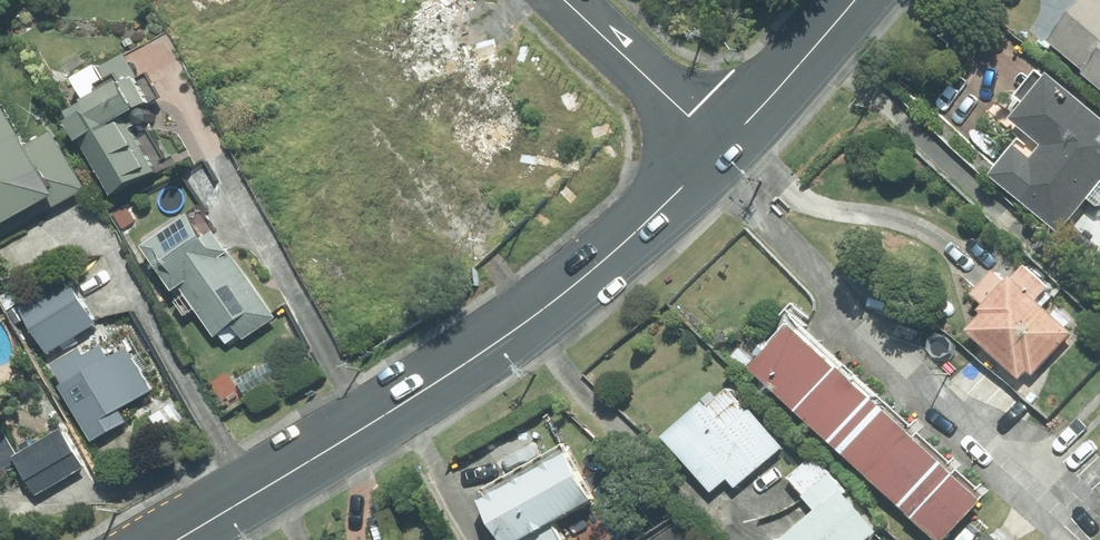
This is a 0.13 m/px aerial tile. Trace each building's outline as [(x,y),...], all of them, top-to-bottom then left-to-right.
[(1050,37),(1099,79),(1099,0),(1081,0),(1050,37)] [(486,173),(534,125),(478,69),(458,11),(389,35),(412,101),(486,173)] [(160,170),(129,112),(154,100),(141,73),(139,74),(127,52),(80,77),(91,98),(71,109),(75,116),(73,117),(114,194),(160,170)] [(1054,69),(1016,114),(1029,125),(993,168),(1064,227),(1099,184),(1099,107),(1054,69)] [(88,187),(55,128),(32,142),(4,92),(0,94),(0,237),(88,187)] [(279,317),(219,229),(209,236),(194,212),(147,244),(178,289),(184,285),(217,335),(235,323),(246,338),(279,317)] [(1010,277),(1001,267),(978,290),(988,300),(982,307),(986,311),(970,327),(1022,377),(1031,368),(1035,373),(1076,330),(1016,271),(1010,277)] [(49,352),(99,323),(71,275),(21,305),(49,352)] [(24,299),(16,286),(1,294),(8,308),(24,299)] [(941,539),(946,539),(986,498),(798,320),(756,364),(941,539)] [(113,355),(106,344),(88,355),(83,347),(54,365),(65,383),(62,384),(94,440),(130,420),(122,406),(155,387),(135,351),(119,360),(116,353),(113,355)] [(743,371),(755,359),(740,346),(730,357),(743,371)] [(229,376),(212,349),(195,358),(211,386),(229,376)] [(738,486),(786,446),(753,405),(751,409),(732,386),(710,404),(707,400),(666,434),(713,491),(730,477),(738,486)] [(187,423),(173,401),(152,415),(166,436),(187,423)] [(86,466),(64,427),(18,452),(0,420),(0,471),(19,460),(38,493),(86,466)] [(557,522),(600,497),(572,449),(485,500),(508,539),(568,539),(557,522)] [(880,530),(848,491),(849,490),(817,453),(790,475),(817,508),(779,539),(868,539),(880,530)] [(578,514),(586,528),(602,518),(594,505),(578,514)]
